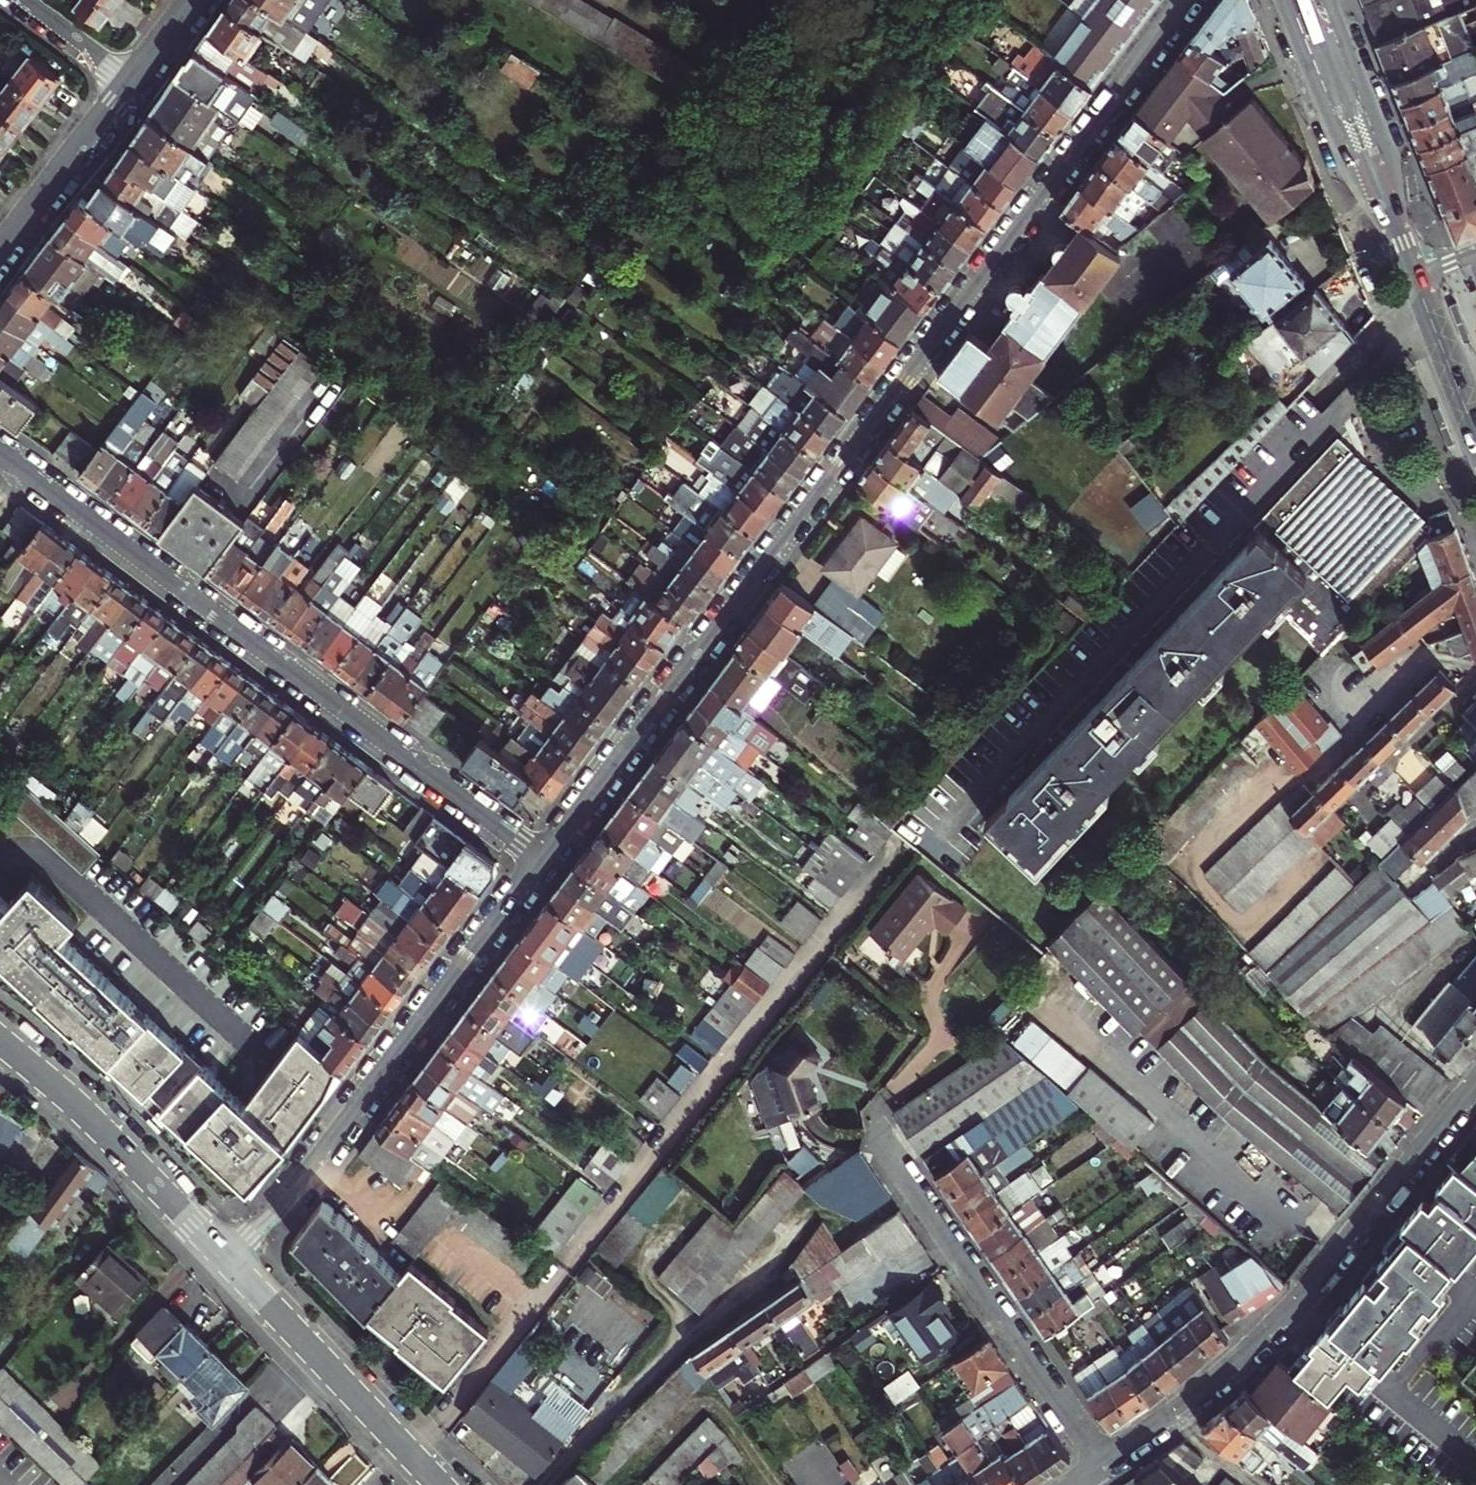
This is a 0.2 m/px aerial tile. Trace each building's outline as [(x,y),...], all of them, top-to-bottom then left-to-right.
[(75,7),(100,26),(117,4),(119,0),(81,0),(75,7)] [(308,33),(261,0),(239,0),(238,1),(232,11),(267,35),(287,49),(305,61),(320,41),(308,33)] [(308,33),(331,0),(261,0),(308,33)] [(619,20),(585,0),(534,0),(605,42),(619,20)] [(1056,57),(1097,87),(1149,19),(1164,0),(1099,0),(1056,57)] [(1091,11),(1099,0),(1077,0),(1091,11)] [(1200,32),(1216,44),(1219,38),(1236,46),(1247,36),(1243,24),(1262,16),(1256,1),(1256,0),(1225,0),(1200,32)] [(1379,44),(1460,11),(1475,5),(1475,0),(1372,0),(1363,3),(1367,13),(1368,18),(1370,23),(1379,44)] [(223,23),(215,36),(250,60),(267,35),(232,11),(223,23)] [(1379,43),(1386,62),(1393,81),(1453,57),(1463,53),(1475,48),(1471,36),(1475,33),(1475,23),(1466,26),(1460,11),(1379,43)] [(1219,38),(1216,44),(1244,65),(1240,70),(1244,74),(1275,48),(1268,32),(1262,16),(1243,24),(1247,36),(1236,46),(1219,38)] [(622,51),(637,26),(620,18),(619,20),(605,42),(622,51)] [(640,63),(655,38),(646,32),(637,26),(622,51),(640,63)] [(1240,76),(1244,74),(1240,70),(1244,65),(1216,44),(1200,32),(1184,54),(1210,73),(1228,87),(1240,76)] [(207,47),(200,57),(254,94),(258,97),(274,76),(250,60),(215,36),(207,47)] [(659,73),(673,49),(655,38),(640,63),(659,73)] [(1025,54),(1017,64),(1080,111),(1090,97),(1097,87),(1056,57),(1041,45),(1031,59),(1025,54)] [(12,79),(43,102),(54,87),(61,78),(21,48),(3,72),(12,79)] [(677,84),(691,60),(673,49),(659,73),(677,84)] [(543,71),(514,53),(502,69),(531,89),(543,71)] [(1463,53),(1453,57),(1461,78),(1472,75),(1469,68),(1463,53)] [(1195,93),(1210,73),(1184,54),(1158,89),(1140,112),(1173,137),(1190,114),(1175,102),(1186,87),(1195,93)] [(1080,111),(1021,67),(1016,63),(1005,56),(997,68),(1018,83),(1026,89),(1018,100),(1062,134),(1072,121),(1080,111)] [(191,71),(183,82),(225,111),(237,120),(254,94),(200,57),(191,71)] [(1461,78),(1453,57),(1393,81),(1397,92),(1402,102),(1461,78)] [(1228,87),(1210,73),(1195,93),(1186,87),(1175,102),(1190,114),(1173,137),(1186,148),(1189,150),(1202,137),(1215,151),(1253,191),(1234,139),(1280,120),(1265,103),(1261,107),(1253,99),(1262,89),(1250,76),(1246,81),(1240,76),(1228,87)] [(1402,102),(1406,113),(1411,124),(1451,108),(1473,100),(1469,89),(1475,86),(1475,83),(1473,74),(1472,75),(1461,78),(1402,102)] [(1011,78),(1004,89),(1010,94),(1018,100),(1026,89),(1011,78)] [(43,102),(12,79),(0,95),(0,108),(24,126),(36,111),(43,102)] [(225,111),(183,82),(170,104),(156,124),(192,149),(208,160),(237,120),(225,111)] [(963,94),(993,117),(1045,156),(1054,144),(1062,134),(1018,100),(1010,113),(1001,106),(971,83),(963,94)] [(1010,94),(1001,106),(1010,113),(1018,100),(1010,94)] [(1473,100),(1451,108),(1454,119),(1475,109),(1475,108),(1473,100)] [(0,108),(0,146),(5,150),(18,133),(24,126),(0,108)] [(1475,125),(1475,109),(1454,119),(1451,108),(1411,124),(1415,135),(1419,146),(1475,125)] [(310,133),(278,111),(270,122),(303,144),(310,133)] [(1121,137),(1153,162),(1161,167),(1167,172),(1186,148),(1173,137),(1140,112),(1135,119),(1128,129),(1121,137)] [(1045,156),(993,117),(970,147),(980,154),(1022,186),(1037,167),(1041,161),(1045,156)] [(1312,154),(1280,120),(1234,139),(1253,191),(1278,217),(1300,199),(1321,182),(1317,168),(1312,154)] [(138,148),(191,185),(199,173),(184,162),(192,149),(156,124),(147,137),(138,148)] [(1419,146),(1421,151),(1424,159),(1426,164),(1428,168),(1467,153),(1475,149),(1475,125),(1419,146)] [(1153,162),(1121,137),(1113,149),(1102,162),(1135,186),(1156,202),(1164,191),(1151,181),(1144,176),(1153,162)] [(972,168),(980,154),(970,147),(955,168),(961,172),(966,164),(972,168)] [(191,185),(138,148),(131,159),(123,169),(183,211),(198,189),(191,185)] [(1467,153),(1428,168),(1437,192),(1447,217),(1475,205),(1475,149),(1467,153)] [(961,172),(965,175),(1007,207),(1014,197),(1022,186),(980,154),(972,168),(966,164),(961,172)] [(1094,173),(1085,185),(1131,219),(1134,222),(1140,213),(1125,200),(1135,186),(1102,162),(1094,173)] [(1144,176),(1151,181),(1161,167),(1153,162),(1144,176)] [(957,187),(965,175),(961,172),(955,168),(940,187),(946,192),(953,183),(957,187)] [(183,211),(123,169),(115,179),(108,188),(145,215),(157,223),(169,231),(183,211)] [(912,179),(919,184),(925,176),(918,171),(912,179)] [(953,183),(946,192),(992,226),(1000,216),(1007,207),(965,175),(957,187),(953,183)] [(931,193),(922,205),(925,207),(931,212),(944,222),(977,246),(986,235),(992,226),(946,192),(940,187),(925,176),(919,184),(931,193)] [(1131,219),(1085,185),(1077,196),(1067,209),(1087,224),(1095,231),(1106,216),(1116,223),(1124,229),(1127,225),(1131,219)] [(157,223),(145,215),(108,188),(101,198),(93,208),(125,232),(132,223),(148,234),(157,223)] [(78,212),(71,221),(86,233),(84,235),(117,259),(133,239),(125,232),(93,208),(85,202),(78,212)] [(909,207),(900,219),(910,227),(916,232),(962,266),(970,255),(977,246),(944,222),(931,212),(925,207),(922,205),(916,213),(909,207)] [(1447,217),(1452,230),(1457,243),(1475,236),(1475,205),(1447,217)] [(1106,238),(1116,223),(1106,216),(1095,231),(1106,238)] [(900,219),(883,242),(887,245),(895,250),(945,288),(954,277),(962,266),(916,232),(910,227),(900,219)] [(1144,230),(1134,222),(1131,219),(1127,225),(1138,235),(1144,230)] [(86,233),(71,221),(63,231),(55,241),(102,276),(108,281),(122,263),(117,259),(84,235),(86,233)] [(1065,294),(1121,249),(1106,238),(1096,231),(1087,224),(1071,245),(1067,244),(1063,247),(1062,252),(1064,254),(1049,274),(1046,272),(1037,285),(1042,289),(1037,295),(1027,286),(1021,285),(1017,288),(1018,294),(1030,304),(1025,311),(1020,307),(1008,323),(1011,325),(995,345),(976,330),(943,373),(1003,418),(1015,403),(1033,417),(1059,396),(1035,377),(1082,315),(1065,294)] [(883,242),(875,236),(868,246),(892,264),(885,273),(887,275),(931,308),(939,297),(945,288),(895,250),(887,245),(883,242)] [(1242,256),(1237,250),(1235,252),(1199,282),(1209,294),(1225,282),(1222,279),(1235,270),(1276,321),(1311,293),(1303,283),(1309,278),(1292,257),(1275,236),(1250,257),(1246,253),(1242,256)] [(41,260),(27,279),(57,301),(69,310),(90,281),(95,284),(102,276),(55,241),(41,260)] [(1128,255),(1121,249),(1065,294),(1082,316),(1128,255)] [(1268,328),(1276,321),(1235,270),(1222,279),(1225,282),(1265,330),(1268,328)] [(887,275),(872,296),(915,329),(924,317),(931,308),(887,275)] [(57,301),(27,279),(23,283),(20,288),(12,297),(27,308),(24,311),(40,323),(43,320),(53,328),(69,340),(76,332),(59,319),(49,312),(57,301)] [(1179,522),(1377,314),(1374,307),(1371,300),(1362,307),(1348,320),(1320,285),(1311,293),(1276,321),(1268,328),(1300,366),(1274,394),(1279,400),(1174,500),(1167,507),(1179,522)] [(915,329),(872,296),(862,310),(905,341),(915,329)] [(12,297),(5,307),(0,314),(0,319),(38,348),(46,337),(68,354),(75,345),(69,340),(53,328),(43,320),(40,323),(24,311),(27,308),(12,297)] [(864,329),(857,338),(890,362),(900,349),(905,341),(862,310),(853,302),(844,313),(848,316),(864,329)] [(248,326),(254,318),(237,307),(231,315),(248,326)] [(864,329),(848,316),(842,326),(857,338),(864,329)] [(263,337),(270,329),(254,318),(248,326),(263,337)] [(815,338),(819,340),(875,382),(883,371),(887,365),(890,362),(857,338),(842,326),(830,318),(815,338)] [(11,362),(14,360),(38,377),(47,365),(32,355),(38,348),(0,319),(0,354),(11,362)] [(863,397),(875,382),(819,340),(815,338),(797,324),(788,336),(810,352),(806,358),(807,359),(796,374),(802,378),(805,380),(811,385),(850,414),(863,397)] [(278,350),(286,339),(270,329),(263,337),(262,339),(278,350)] [(286,339),(278,350),(243,397),(260,410),(304,351),(286,339)] [(234,445),(218,466),(242,483),(327,369),(304,351),(260,410),(234,445)] [(4,372),(46,402),(54,390),(38,377),(14,360),(11,362),(0,354),(0,378),(4,372)] [(771,386),(774,388),(781,393),(785,397),(790,400),(835,434),(843,424),(850,414),(811,385),(805,380),(802,378),(796,374),(786,366),(771,386)] [(0,379),(0,418),(25,436),(43,411),(0,379)] [(718,389),(725,395),(730,387),(723,382),(718,389)] [(753,404),(759,408),(774,388),(768,384),(753,404)] [(139,393),(130,386),(124,394),(133,401),(139,393)] [(774,388),(759,408),(763,412),(765,413),(820,454),(829,442),(835,434),(790,400),(785,397),(781,393),(774,388)] [(718,389),(708,401),(715,406),(725,395),(718,389)] [(936,423),(952,434),(984,458),(1007,439),(964,406),(953,414),(927,395),(917,408),(936,423)] [(115,436),(83,479),(91,485),(98,491),(136,440),(141,434),(149,424),(151,421),(162,407),(151,399),(120,440),(115,436)] [(744,428),(748,431),(762,411),(759,408),(753,404),(739,424),(742,427),(744,428)] [(928,467),(959,490),(982,507),(1006,475),(984,458),(952,434),(936,423),(917,408),(905,424),(893,441),(928,467)] [(762,411),(748,431),(805,473),(813,463),(820,454),(765,413),(763,412),(762,411)] [(136,440),(98,491),(104,495),(114,503),(137,472),(149,457),(140,450),(158,426),(151,421),(149,424),(141,434),(136,440)] [(739,424),(724,444),(736,453),(790,494),(798,482),(805,473),(748,431),(744,428),(742,427),(739,424)] [(137,472),(114,503),(120,507),(129,514),(164,468),(167,464),(177,451),(182,444),(167,433),(149,457),(137,472)] [(76,475),(95,450),(74,434),(55,459),(76,475)] [(700,459),(708,465),(724,444),(716,438),(700,459)] [(1336,640),(1356,617),(1418,551),(1431,536),(1421,525),(1426,520),(1338,438),(1282,500),(1254,526),(1260,531),(1307,575),(1288,600),(1292,607),(1284,615),(1324,652),(1336,640)] [(1121,447),(1126,453),(1135,445),(1131,439),(1121,447)] [(885,451),(877,461),(913,487),(920,479),(939,493),(933,502),(935,504),(939,507),(944,510),(959,490),(928,467),(893,441),(888,447),(885,451)] [(724,444),(708,465),(718,472),(720,474),(723,476),(729,480),(774,514),(782,504),(790,494),(736,453),(724,444)] [(164,468),(129,514),(136,519),(146,526),(169,495),(193,464),(177,451),(167,464),(164,468)] [(667,465),(658,459),(644,479),(652,485),(667,465)] [(953,529),(959,521),(877,461),(870,471),(860,483),(923,529),(934,514),(953,529)] [(169,495),(146,527),(154,533),(163,539),(200,490),(210,477),(192,464),(169,495)] [(718,472),(715,470),(711,475),(715,478),(704,493),(714,500),(759,534),(767,523),(774,514),(729,480),(723,476),(720,474),(718,472)] [(1008,527),(1033,495),(1006,475),(982,507),(1008,527)] [(688,512),(690,513),(744,553),(753,543),(759,534),(714,500),(704,493),(682,477),(667,497),(688,512)] [(928,499),(933,502),(939,493),(920,479),(913,487),(928,499)] [(1167,507),(1174,500),(1166,489),(1158,496),(1167,507)] [(235,542),(247,526),(225,511),(230,505),(224,499),(219,505),(200,490),(163,539),(171,545),(187,557),(211,574),(235,542)] [(1129,509),(1145,532),(1166,517),(1150,494),(1129,509)] [(880,514),(885,506),(877,500),(872,506),(880,514)] [(1455,526),(1449,510),(1429,517),(1435,534),(1455,526)] [(29,552),(47,528),(25,512),(7,536),(29,552)] [(235,542),(210,575),(217,579),(226,586),(268,530),(273,524),(258,512),(253,518),(247,526),(235,542)] [(690,513),(676,531),(687,539),(730,572),(737,563),(744,553),(690,513)] [(613,540),(625,522),(618,517),(605,534),(613,540)] [(837,577),(815,605),(866,645),(887,616),(865,599),(883,577),(901,554),(904,550),(865,520),(846,544),(827,569),(837,577)] [(1418,551),(1434,586),(1447,578),(1473,568),(1467,553),(1456,526),(1455,526),(1435,534),(1431,536),(1418,551)] [(47,528),(29,552),(15,571),(3,586),(19,599),(40,571),(41,573),(54,557),(51,554),(62,539),(54,533),(47,528)] [(268,530),(226,586),(232,591),(241,598),(266,565),(279,548),(284,542),(268,530)] [(1260,531),(988,819),(1035,866),(1288,600),(1307,575),(1260,531)] [(279,548),(241,598),(248,602),(258,610),(282,578),(289,568),(295,560),(300,554),(304,548),(289,536),(284,542),(279,548)] [(28,605),(37,612),(45,602),(58,585),(82,554),(71,546),(62,539),(51,554),(54,557),(41,573),(40,571),(19,598),(2,621),(11,628),(28,605)] [(665,551),(673,557),(717,589),(724,580),(730,572),(687,539),(679,551),(665,540),(660,547),(663,549),(665,551)] [(656,544),(643,562),(644,563),(650,567),(652,569),(660,574),(704,607),(709,600),(717,589),(673,557),(665,551),(663,549),(660,547),(656,544)] [(282,578),(258,610),(267,617),(274,622),(298,591),(321,560),(304,548),(300,554),(295,560),(289,568),(282,578)] [(45,602),(62,615),(66,611),(75,597),(77,599),(90,583),(86,580),(98,565),(90,559),(82,554),(58,585),(45,602)] [(883,577),(892,585),(910,562),(901,554),(883,577)] [(324,588),(290,634),(297,640),(305,646),(329,614),(343,596),(364,569),(348,556),(333,577),(324,588)] [(644,563),(631,581),(640,588),(646,593),(652,597),(687,623),(691,626),(698,615),(704,607),(660,574),(652,569),(650,567),(644,563)] [(53,628),(66,637),(75,624),(82,628),(94,612),(118,580),(111,575),(98,565),(86,580),(90,583),(77,599),(75,597),(66,611),(62,615),(53,628)] [(1434,586),(1391,621),(1399,632),(1404,629),(1410,638),(1423,627),(1427,633),(1432,629),(1428,623),(1430,621),(1448,607),(1453,612),(1458,608),(1456,602),(1475,594),(1475,576),(1473,568),(1447,578),(1434,586)] [(78,642),(91,652),(102,638),(112,624),(115,626),(126,610),(123,607),(134,592),(125,586),(118,580),(94,612),(82,628),(86,631),(78,642)] [(290,634),(324,588),(317,581),(306,597),(298,590),(274,622),(282,628),(290,634)] [(848,633),(785,583),(779,591),(769,604),(832,655),(837,658),(842,652),(837,648),(848,633)] [(635,619),(652,597),(646,592),(640,588),(624,609),(635,619)] [(329,614),(305,646),(312,650),(321,657),(356,612),(358,609),(362,603),(368,595),(362,590),(356,598),(347,591),(343,596),(329,614)] [(110,665),(129,638),(153,607),(143,600),(134,592),(123,607),(126,610),(115,626),(112,624),(102,638),(91,652),(110,665)] [(1456,602),(1458,608),(1465,626),(1451,631),(1460,652),(1472,647),(1475,655),(1475,594),(1456,602)] [(356,612),(321,657),(328,662),(337,670),(372,624),(385,607),(368,595),(362,603),(358,609),(356,612)] [(687,623),(652,597),(635,619),(638,621),(669,647),(678,634),(687,623)] [(372,624),(337,670),(345,676),(353,681),(388,635),(401,619),(410,606),(401,599),(379,628),(372,624)] [(599,606),(590,618),(598,624),(622,641),(623,639),(641,652),(638,655),(654,666),(665,652),(669,647),(638,621),(635,619),(624,609),(616,602),(608,612),(599,606)] [(813,678),(832,655),(769,604),(761,615),(751,628),(785,655),(799,666),(807,673),(813,678)] [(388,635),(353,681),(361,687),(370,694),(393,662),(400,653),(404,648),(427,619),(410,606),(401,619),(388,635)] [(146,651),(169,619),(161,613),(153,607),(129,638),(140,646),(130,660),(135,665),(146,651)] [(1081,612),(1088,618),(1093,613),(1086,607),(1081,612)] [(1367,672),(1406,641),(1410,638),(1404,629),(1399,632),(1391,621),(1374,634),(1356,617),(1336,640),(1367,672)] [(590,618),(577,635),(589,644),(609,659),(641,683),(649,673),(654,666),(638,655),(641,652),(623,639),(622,641),(598,624),(590,618)] [(136,690),(139,693),(152,677),(186,631),(178,625),(169,619),(146,651),(126,677),(115,692),(127,702),(136,690)] [(808,704),(823,686),(813,678),(807,673),(799,666),(785,655),(751,628),(745,636),(736,647),(741,651),(770,674),(782,684),(808,704)] [(152,686),(163,695),(171,684),(178,675),(202,643),(193,637),(186,631),(152,677),(139,693),(144,697),(152,686)] [(577,635),(562,655),(570,661),(575,665),(595,679),(596,677),(612,688),(610,691),(626,703),(634,692),(641,683),(609,659),(589,644),(577,635)] [(110,665),(126,678),(135,665),(130,660),(140,646),(129,638),(110,665)] [(163,713),(170,718),(176,710),(183,701),(217,655),(208,648),(202,643),(178,675),(171,684),(163,695),(151,711),(160,718),(163,713)] [(411,673),(421,661),(428,652),(420,646),(413,654),(409,659),(400,653),(393,662),(369,693),(378,700),(386,706),(399,688),(403,691),(414,677),(411,673)] [(409,659),(413,654),(405,648),(400,653),(409,659)] [(770,674),(741,651),(727,670),(713,687),(742,710),(754,720),(762,710),(749,700),(770,674)] [(180,713),(192,722),(199,713),(210,698),(234,667),(225,660),(217,655),(183,701),(176,710),(170,718),(174,721),(180,713)] [(562,655),(549,673),(581,696),(613,720),(619,712),(626,703),(610,691),(612,688),(596,677),(595,679),(575,665),(570,661),(562,655)] [(425,697),(431,689),(421,681),(430,669),(421,661),(411,673),(414,677),(403,691),(399,688),(386,706),(396,714),(406,721),(425,697)] [(1413,687),(1430,705),(1443,692),(1454,681),(1437,664),(1429,672),(1413,687)] [(199,713),(215,725),(250,679),(241,672),(234,667),(210,698),(199,713)] [(1178,806),(1145,843),(1163,863),(1249,771),(1277,742),(1315,785),(1337,763),(1315,739),(1330,725),(1304,695),(1320,677),(1309,668),(1306,671),(1178,806)] [(440,677),(430,669),(421,681),(431,689),(440,677)] [(770,674),(749,700),(762,710),(782,684),(770,674)] [(202,742),(218,754),(242,722),(266,691),(257,684),(250,679),(215,725),(202,742)] [(553,681),(541,697),(565,715),(568,713),(583,725),(581,728),(598,740),(604,732),(613,720),(581,696),(564,684),(561,687),(553,681)] [(768,756),(780,740),(754,720),(742,710),(713,687),(707,695),(699,706),(714,717),(717,714),(730,724),(729,726),(744,738),(764,753),(768,756)] [(1430,705),(1413,687),(1387,713),(1404,730),(1417,718),(1430,705)] [(523,713),(534,721),(538,724),(552,734),(584,758),(592,747),(598,740),(581,728),(583,725),(568,713),(565,715),(541,697),(532,690),(518,709),(523,713)] [(218,754),(234,766),(238,760),(243,754),(281,702),(274,697),(266,691),(242,722),(218,754)] [(1475,696),(1459,711),(1468,719),(1474,725),(1470,729),(1475,735),(1475,736),(1475,697),(1475,696)] [(448,715),(425,697),(406,721),(430,739),(448,715)] [(289,708),(281,702),(243,754),(238,760),(247,767),(256,756),(268,741),(274,746),(297,714),(289,708)] [(750,771),(764,753),(744,738),(729,726),(730,724),(717,714),(714,717),(699,706),(693,715),(686,723),(734,759),(750,771)] [(523,713),(509,732),(518,738),(538,753),(540,750),(555,762),(552,766),(569,778),(577,767),(584,758),(552,734),(538,724),(534,721),(523,713)] [(1392,742),(1404,730),(1387,713),(1363,737),(1380,754),(1392,742)] [(263,760),(248,780),(264,793),(314,727),(306,721),(297,714),(274,746),(263,760)] [(1475,742),(1475,736),(1475,735),(1470,729),(1474,725),(1468,719),(1454,732),(1469,749),(1475,742)] [(747,798),(761,779),(750,771),(734,759),(686,723),(680,731),(671,743),(687,754),(689,751),(702,761),(700,763),(736,790),(738,791),(747,798)] [(1332,723),(1330,725),(1315,739),(1337,763),(1353,747),(1332,723)] [(264,793),(274,800),(289,780),(299,787),(300,786),(334,742),(325,735),(314,727),(264,793)] [(514,736),(501,754),(524,770),(537,780),(556,795),(563,786),(569,778),(552,766),(555,762),(540,750),(538,753),(518,738),(514,736)] [(1354,780),(1380,754),(1363,737),(1353,747),(1337,763),(1354,780)] [(518,805),(537,780),(523,770),(501,754),(482,739),(464,764),(518,805)] [(268,741),(256,756),(263,760),(274,746),(268,741)] [(299,804),(309,812),(318,799),(327,787),(329,789),(341,772),(338,769),(350,753),(343,749),(334,742),(300,786),(299,787),(297,790),(304,796),(299,804)] [(724,809),(738,791),(736,790),(700,763),(702,761),(689,751),(687,754),(671,743),(666,750),(659,759),(703,793),(704,794),(724,809)] [(309,812),(328,826),(354,792),(371,769),(359,760),(350,753),(338,769),(341,772),(329,789),(327,787),(318,799),(309,812)] [(702,811),(696,806),(704,794),(703,793),(659,759),(649,772),(644,779),(659,791),(662,787),(675,797),(674,800),(681,804),(698,817),(702,811)] [(1454,782),(1468,769),(1458,760),(1446,773),(1454,782)] [(1454,782),(1473,802),(1475,798),(1475,763),(1475,764),(1474,762),(1468,769),(1454,782)] [(1341,793),(1354,780),(1337,763),(1315,785),(1312,788),(1328,805),(1341,793)] [(381,813),(398,789),(388,782),(379,775),(371,769),(354,792),(381,813)] [(38,794),(45,784),(30,772),(23,780),(32,788),(38,794)] [(1436,799),(1449,787),(1438,776),(1425,788),(1436,799)] [(638,787),(632,795),(694,842),(708,825),(701,819),(698,817),(681,804),(674,800),(675,797),(662,787),(659,791),(644,779),(638,787)] [(1353,881),(1352,884),(1314,920),(1263,971),(1280,989),(1303,1013),(1451,898),(1438,883),(1437,881),(1417,898),(1398,879),(1466,813),(1454,782),(1449,787),(1436,799),(1430,806),(1403,832),(1378,856),(1353,881)] [(1473,802),(1454,782),(1466,813),(1475,804),(1473,802)] [(61,796),(45,784),(38,794),(41,796),(53,807),(61,796)] [(38,794),(32,788),(14,808),(86,875),(105,854),(98,848),(82,835),(68,822),(53,807),(41,796),(38,794)] [(1332,810),(1328,805),(1312,788),(1305,795),(1287,812),(1312,838),(1321,848),(1346,824),(1332,810)] [(1430,806),(1436,799),(1425,788),(1419,794),(1430,806)] [(297,790),(291,798),(299,804),(304,796),(297,790)] [(1396,801),(1384,812),(1392,821),(1403,832),(1430,806),(1419,794),(1404,809),(1396,801)] [(671,853),(685,835),(632,795),(626,803),(617,814),(632,826),(635,824),(649,834),(647,836),(666,850),(671,853)] [(749,799),(745,805),(757,814),(761,808),(749,799)] [(1238,910),(1312,838),(1287,812),(1277,802),(1202,873),(1238,910)] [(82,803),(68,822),(82,835),(94,819),(97,814),(82,803)] [(405,831),(417,841),(434,817),(422,808),(405,831)] [(891,827),(871,811),(860,826),(883,844),(895,830),(891,827)] [(657,872),(671,853),(666,850),(647,836),(649,834),(635,824),(632,826),(617,814),(612,821),(604,832),(651,868),(654,870),(657,872)] [(434,817),(417,841),(425,846),(428,849),(438,856),(451,867),(469,880),(484,891),(497,873),(494,861),(434,817)] [(345,835),(351,826),(341,818),(334,827),(345,835)] [(110,832),(94,819),(82,835),(98,848),(110,832)] [(1378,856),(1403,832),(1392,821),(1367,845),(1378,856)] [(876,853),(883,844),(860,826),(853,835),(876,853)] [(598,841),(588,853),(603,864),(607,859),(621,870),(619,872),(640,888),(654,870),(651,868),(604,832),(598,841)] [(823,854),(857,879),(870,862),(833,834),(819,851),(823,854)] [(317,844),(320,847),(327,839),(323,836),(317,844)] [(1458,849),(1467,870),(1475,866),(1475,841),(1458,849)] [(476,902),(484,891),(451,867),(438,856),(428,849),(425,846),(414,860),(410,865),(414,867),(420,872),(438,886),(439,884),(455,896),(452,899),(469,912),(476,902)] [(303,862),(314,871),(325,856),(314,848),(303,862)] [(1438,883),(1467,870),(1458,849),(1450,852),(1435,865),(1430,873),(1437,881),(1438,883)] [(819,851),(805,870),(842,897),(857,879),(823,854),(819,851)] [(583,860),(577,868),(630,908),(636,899),(643,905),(650,896),(640,888),(619,872),(621,870),(607,860),(603,864),(588,853),(583,860)] [(705,879),(715,886),(729,869),(719,861),(705,879)] [(424,903),(457,928),(469,912),(452,899),(455,896),(439,884),(438,886),(420,872),(414,867),(410,865),(407,870),(397,882),(401,885),(405,888),(424,903)] [(1314,920),(1352,884),(1333,865),(1245,951),(1248,954),(1263,971),(1314,920)] [(292,878),(300,884),(308,874),(299,868),(292,878)] [(622,931),(636,913),(630,908),(577,868),(562,888),(576,899),(579,896),(594,906),(592,908),(599,913),(608,920),(622,931)] [(371,890),(376,893),(389,876),(385,873),(371,890)] [(924,874),(877,934),(909,959),(924,940),(940,921),(950,929),(968,909),(924,874)] [(387,902),(444,945),(457,928),(424,903),(405,888),(401,885),(389,876),(376,893),(383,898),(387,902)] [(23,979),(24,979),(32,985),(39,993),(38,994),(147,1094),(187,1050),(64,936),(79,920),(33,877),(10,902),(0,892),(0,958),(23,979)] [(276,894),(285,901),(297,885),(289,878),(276,894)] [(715,886),(705,879),(691,898),(700,905),(715,886)] [(818,879),(808,892),(832,910),(842,897),(818,879)] [(1362,1185),(1384,1158),(1366,1143),(1320,1105),(1315,1101),(1261,1056),(1103,887),(1051,942),(1088,980),(1132,1028),(1134,1026),(1200,1091),(1219,1109),(1302,1180),(1317,1193),(1339,1212),(1362,1185)] [(576,899),(562,888),(550,904),(580,926),(586,930),(599,913),(592,908),(594,906),(579,896),(576,899)] [(264,910),(285,926),(297,910),(276,894),(264,910)] [(686,904),(695,911),(700,905),(691,898),(686,904)] [(1469,915),(1464,917),(1451,898),(1303,1013),(1349,1051),(1405,1096),(1422,1111),(1448,1080),(1428,1064),(1381,1023),(1373,1033),(1348,1014),(1464,923),(1475,938),(1475,927),(1469,915)] [(379,903),(370,915),(431,961),(444,945),(387,902),(383,907),(379,903)] [(798,903),(789,914),(814,932),(822,920),(798,903)] [(550,904),(537,921),(553,933),(555,930),(569,941),(567,943),(591,962),(593,963),(605,945),(595,938),(586,930),(580,926),(550,904)] [(251,927),(269,940),(282,923),(264,910),(251,927)] [(585,930),(595,938),(608,920),(599,913),(585,930)] [(805,943),(814,932),(789,914),(781,925),(805,943)] [(370,915),(358,931),(386,953),(419,978),(431,961),(385,926),(370,915)] [(537,921),(523,939),(559,966),(570,975),(579,981),(593,963),(591,962),(567,943),(569,941),(555,930),(553,933),(537,921)] [(330,924),(325,931),(340,942),(361,958),(408,993),(419,978),(386,953),(358,931),(351,940),(330,924)] [(240,942),(249,950),(259,937),(250,930),(240,942)] [(769,938),(760,951),(783,968),(784,969),(794,957),(769,938)] [(523,939),(508,960),(523,972),(525,968),(540,979),(540,981),(545,985),(559,966),(523,939)] [(1228,947),(1241,961),(1248,954),(1245,951),(1234,940),(1228,947)] [(354,967),(349,974),(395,1009),(408,993),(361,958),(340,942),(333,952),(354,967)] [(1451,980),(1440,970),(1414,989),(1396,1011),(1441,1049),(1460,1066),(1475,1046),(1475,948),(1451,980)] [(744,966),(770,986),(783,968),(758,949),(744,966)] [(1272,997),(1280,989),(1263,971),(1248,954),(1241,961),(1234,968),(1240,975),(1242,972),(1260,991),(1263,987),(1272,997)] [(556,994),(545,985),(540,981),(540,979),(525,968),(523,972),(508,960),(496,976),(544,1013),(558,995),(556,994)] [(757,1003),(770,986),(744,966),(738,961),(724,979),(732,985),(757,1003)] [(334,963),(321,980),(327,984),(383,1026),(395,1009),(349,974),(334,963)] [(556,994),(570,975),(559,966),(545,985),(556,994)] [(496,976),(480,996),(496,1007),(498,1004),(513,1015),(512,1018),(517,1022),(526,1028),(534,1035),(549,1016),(496,976)] [(668,993),(649,978),(636,995),(656,1010),(668,993)] [(370,1043),(383,1026),(327,984),(321,980),(315,989),(324,996),(318,1003),(321,1005),(329,1011),(331,1013),(338,1018),(370,1043)] [(1022,982),(989,1018),(999,1026),(1031,991),(1022,982)] [(733,986),(732,985),(724,996),(748,1014),(757,1003),(733,986)] [(468,1012),(504,1040),(517,1022),(512,1018),(513,1015),(498,1004),(496,1007),(480,996),(468,1012)] [(748,1014),(724,996),(714,1009),(737,1027),(748,1014)] [(299,1033),(309,1042),(331,1013),(321,1005),(300,1032),(299,1033)] [(714,1009),(704,1020),(729,1039),(737,1027),(714,1009)] [(498,1065),(512,1046),(504,1040),(468,1012),(453,1032),(467,1044),(470,1041),(485,1052),(484,1054),(490,1059),(498,1065)] [(346,1075),(370,1043),(338,1018),(331,1013),(309,1042),(324,1056),(344,1073),(346,1075)] [(576,1025),(593,1038),(601,1028),(584,1015),(576,1025)] [(1035,1019),(1015,1042),(1068,1088),(1088,1065),(1035,1019)] [(729,1039),(704,1020),(696,1031),(720,1050),(729,1039)] [(504,1040),(512,1046),(526,1028),(517,1022),(504,1040)] [(566,1029),(558,1037),(580,1054),(587,1045),(566,1029)] [(239,1099),(187,1050),(147,1094),(254,1191),(344,1073),(324,1056),(300,1032),(239,1099)] [(444,1045),(441,1049),(476,1076),(490,1058),(484,1054),(485,1052),(470,1041),(467,1044),(453,1032),(444,1045)] [(764,1069),(777,1066),(799,1038),(794,1034),(764,1069)] [(968,1149),(1060,1085),(1002,1035),(901,1105),(892,1111),(934,1173),(968,1149)] [(822,1108),(809,1071),(822,1055),(799,1038),(777,1066),(764,1069),(760,1070),(752,1078),(770,1127),(822,1108)] [(687,1044),(677,1056),(701,1074),(710,1062),(687,1044)] [(441,1049),(426,1068),(441,1079),(443,1077),(459,1088),(457,1091),(481,1108),(491,1116),(505,1097),(494,1089),(476,1076),(441,1049)] [(1405,1096),(1349,1051),(1344,1057),(1353,1066),(1340,1081),(1386,1119),(1396,1108),(1405,1096)] [(550,1075),(558,1081),(572,1063),(563,1056),(560,1061),(561,1062),(550,1075)] [(1353,1066),(1344,1057),(1331,1073),(1335,1077),(1340,1081),(1353,1066)] [(508,1073),(490,1058),(476,1076),(494,1089),(508,1073)] [(441,1079),(427,1068),(414,1085),(467,1126),(481,1108),(457,1091),(459,1088),(442,1077),(441,1079)] [(534,1080),(528,1087),(544,1099),(558,1081),(550,1075),(541,1086),(534,1080)] [(1340,1081),(1335,1077),(1315,1101),(1320,1105),(1340,1081)] [(658,1081),(650,1092),(673,1109),(681,1100),(658,1081)] [(1376,1131),(1386,1119),(1340,1081),(1320,1105),(1366,1143),(1376,1131)] [(414,1085),(401,1101),(454,1141),(467,1126),(414,1085)] [(968,1149),(934,1173),(937,1178),(948,1193),(982,1169),(994,1160),(1000,1156),(1012,1147),(1024,1139),(1060,1113),(1078,1101),(1060,1085),(1047,1093),(999,1128),(986,1137),(975,1144),(968,1149)] [(544,1099),(528,1087),(515,1105),(530,1116),(544,1099)] [(673,1109),(650,1092),(640,1103),(663,1122),(673,1109)] [(454,1141),(401,1101),(392,1114),(390,1117),(420,1140),(443,1157),(454,1141)] [(0,1102),(0,1103),(0,1173),(26,1125),(13,1113),(0,1102)] [(377,1134),(430,1174),(443,1157),(420,1140),(390,1117),(377,1134)] [(1115,1133),(1103,1122),(1095,1131),(1106,1140),(1115,1133)] [(1467,1135),(1474,1140),(1475,1142),(1475,1124),(1467,1135)] [(454,1141),(467,1151),(479,1135),(467,1126),(454,1141)] [(644,1146),(621,1128),(612,1140),(635,1157),(644,1146)] [(1126,1159),(1136,1152),(1133,1149),(1116,1134),(1106,1140),(1126,1159)] [(401,1187),(416,1167),(376,1136),(362,1155),(401,1187)] [(982,1169),(948,1193),(953,1200),(961,1213),(1008,1180),(1003,1173),(1033,1152),(1024,1139),(1012,1147),(1000,1156),(994,1160),(982,1169)] [(617,1180),(630,1162),(605,1143),(592,1161),(617,1180)] [(795,1158),(808,1169),(823,1159),(805,1145),(795,1158)] [(1459,1170),(1475,1183),(1475,1150),(1459,1170)] [(86,1183),(98,1191),(104,1185),(109,1179),(93,1165),(77,1151),(30,1213),(32,1214),(13,1239),(31,1252),(50,1228),(51,1228),(86,1183)] [(860,1152),(805,1189),(821,1202),(856,1218),(890,1196),(863,1156),(860,1152)] [(617,1180),(592,1161),(582,1175),(607,1192),(617,1180)] [(1294,1371),(1328,1399),(1347,1376),(1359,1386),(1378,1363),(1382,1367),(1392,1353),(1405,1337),(1408,1339),(1421,1323),(1418,1320),(1430,1305),(1433,1307),(1445,1293),(1440,1288),(1436,1285),(1436,1284),(1451,1265),(1456,1269),(1475,1244),(1475,1183),(1459,1170),(1454,1165),(1436,1188),(1439,1191),(1430,1203),(1422,1197),(1400,1224),(1405,1228),(1389,1247),(1377,1262),(1380,1265),(1368,1280),(1364,1277),(1343,1303),(1346,1306),(1332,1323),(1329,1321),(1326,1323),(1309,1345),(1313,1348),(1294,1371)] [(1008,1180),(961,1213),(975,1233),(1010,1209),(1017,1203),(1022,1200),(1029,1195),(1037,1190),(1023,1169),(1008,1180)] [(658,1175),(657,1177),(679,1195),(684,1189),(662,1170),(658,1175)] [(782,1171),(775,1179),(796,1198),(805,1189),(782,1171)] [(1135,1197),(1141,1205),(1166,1188),(1155,1172),(1139,1183),(1144,1191),(1135,1197)] [(650,1230),(679,1195),(657,1177),(641,1197),(628,1212),(650,1230)] [(775,1179),(766,1190),(788,1208),(796,1198),(775,1179)] [(602,1197),(579,1180),(565,1199),(588,1216),(602,1197)] [(1317,1193),(1302,1180),(1294,1190),(1308,1202),(1317,1193)] [(444,1221),(462,1199),(440,1182),(393,1244),(412,1261),(444,1221)] [(788,1208),(766,1190),(757,1201),(779,1219),(788,1208)] [(1010,1209),(975,1233),(989,1253),(1031,1224),(1043,1216),(1029,1195),(1022,1200),(1017,1203),(1010,1209)] [(526,1285),(544,1260),(528,1248),(462,1199),(444,1221),(526,1285)] [(565,1199),(553,1216),(575,1233),(588,1216),(565,1199)] [(1191,1200),(1184,1205),(1191,1214),(1163,1235),(1169,1245),(1189,1231),(1210,1216),(1191,1200)] [(757,1201),(749,1211),(770,1230),(779,1219),(757,1201)] [(1055,1208),(1061,1218),(1071,1211),(1064,1201),(1055,1208)] [(320,1205),(291,1242),(366,1318),(398,1278),(337,1219),(335,1221),(320,1205)] [(898,1208),(872,1227),(882,1240),(908,1223),(898,1208)] [(989,1253),(1003,1274),(1049,1242),(1059,1235),(1052,1224),(1061,1218),(1054,1208),(1043,1216),(989,1253)] [(749,1211),(740,1222),(760,1241),(770,1230),(749,1211)] [(650,1230),(628,1212),(627,1215),(620,1222),(641,1240),(650,1230)] [(713,1213),(709,1218),(729,1234),(733,1230),(713,1213)] [(575,1233),(553,1216),(540,1231),(562,1248),(575,1233)] [(709,1218),(704,1225),(723,1241),(729,1234),(709,1218)] [(641,1240),(620,1222),(612,1232),(633,1250),(641,1240)] [(760,1241),(740,1222),(733,1230),(729,1234),(751,1251),(760,1241)] [(801,1277),(839,1250),(821,1223),(786,1264),(797,1280),(801,1277)] [(908,1223),(882,1240),(893,1255),(918,1237),(908,1223)] [(1405,1228),(1400,1224),(1399,1223),(1383,1242),(1389,1247),(1405,1228)] [(704,1225),(695,1235),(715,1251),(722,1243),(723,1241),(704,1225)] [(872,1227),(839,1250),(801,1277),(815,1296),(820,1304),(856,1280),(893,1255),(882,1240),(872,1227)] [(540,1231),(528,1248),(544,1260),(550,1265),(562,1248),(540,1231)] [(611,1234),(604,1243),(625,1260),(633,1250),(612,1232),(611,1234)] [(1049,1242),(1003,1274),(1008,1282),(1016,1293),(1061,1261),(1064,1259),(1071,1254),(1066,1246),(1071,1242),(1063,1232),(1059,1235),(1049,1242)] [(751,1251),(729,1234),(723,1241),(722,1243),(742,1261),(751,1251)] [(695,1235),(686,1246),(705,1263),(712,1254),(715,1251),(695,1235)] [(918,1237),(893,1255),(901,1266),(926,1250),(922,1243),(918,1237)] [(625,1260),(604,1243),(598,1250),(595,1254),(615,1272),(625,1260)] [(715,1251),(712,1254),(732,1273),(742,1261),(722,1243),(715,1251)] [(124,1308),(149,1280),(128,1262),(107,1244),(75,1282),(96,1300),(104,1291),(124,1308)] [(705,1263),(686,1246),(677,1257),(696,1274),(704,1264),(705,1263)] [(1061,1261),(1016,1293),(1029,1312),(1081,1276),(1091,1270),(1077,1250),(1064,1259),(1061,1261)] [(1261,1297),(1276,1287),(1258,1258),(1248,1250),(1236,1257),(1244,1271),(1261,1297)] [(705,1263),(704,1264),(724,1282),(732,1273),(712,1254),(705,1263)] [(696,1274),(677,1257),(667,1269),(687,1285),(695,1275),(696,1274)] [(1215,1263),(1243,1308),(1261,1297),(1244,1271),(1236,1257),(1227,1263),(1223,1258),(1215,1263)] [(1361,1275),(1364,1277),(1368,1280),(1380,1265),(1377,1262),(1374,1260),(1361,1275)] [(1243,1308),(1215,1263),(1212,1265),(1198,1274),(1218,1307),(1215,1309),(1218,1316),(1223,1313),(1226,1319),(1234,1314),(1243,1308)] [(696,1274),(695,1275),(715,1293),(724,1282),(704,1264),(696,1274)] [(1456,1269),(1451,1265),(1436,1284),(1436,1285),(1440,1288),(1456,1269)] [(366,1318),(364,1320),(396,1344),(394,1346),(420,1367),(447,1388),(486,1336),(450,1307),(451,1305),(407,1267),(402,1273),(398,1278),(366,1318)] [(687,1285),(667,1269),(657,1280),(677,1297),(687,1285)] [(1081,1276),(1029,1312),(1043,1333),(1105,1290),(1091,1270),(1081,1276)] [(695,1275),(687,1285),(706,1303),(710,1298),(715,1293),(695,1275)] [(797,1280),(792,1283),(766,1301),(779,1320),(795,1310),(815,1296),(801,1277),(797,1280)] [(920,1358),(954,1334),(936,1307),(933,1303),(943,1297),(932,1279),(870,1322),(883,1340),(899,1328),(920,1358)] [(1189,1281),(1171,1293),(1186,1314),(1210,1349),(1227,1335),(1189,1281)] [(706,1303),(687,1285),(677,1297),(696,1314),(706,1303)] [(124,1308),(104,1291),(96,1300),(116,1318),(124,1308)] [(1171,1293),(1155,1304),(1171,1327),(1195,1361),(1210,1349),(1186,1314),(1171,1293)] [(766,1301),(728,1327),(742,1346),(745,1350),(754,1362),(760,1358),(748,1342),(779,1321),(766,1301)] [(1326,1318),(1329,1321),(1332,1323),(1346,1306),(1343,1303),(1340,1301),(1326,1318)] [(162,1352),(192,1322),(189,1319),(186,1323),(167,1304),(132,1340),(132,1344),(151,1363),(162,1352)] [(1155,1304),(1139,1315),(1156,1339),(1180,1374),(1187,1368),(1195,1361),(1171,1327),(1155,1304)] [(1433,1307),(1430,1305),(1418,1320),(1421,1323),(1424,1325),(1436,1310),(1433,1307)] [(779,1320),(786,1330),(801,1319),(795,1310),(779,1320)] [(1141,1352),(1164,1386),(1180,1374),(1156,1339),(1139,1315),(1123,1328),(1131,1339),(1141,1352)] [(821,1347),(801,1319),(786,1330),(805,1358),(821,1347)] [(168,1358),(160,1366),(179,1385),(216,1347),(204,1334),(192,1322),(162,1352),(168,1358)] [(849,1337),(861,1354),(883,1340),(870,1322),(849,1337)] [(744,1382),(760,1371),(745,1350),(742,1346),(728,1327),(689,1354),(703,1373),(704,1375),(715,1390),(738,1373),(744,1382)] [(1000,1358),(985,1336),(954,1359),(973,1387),(967,1392),(969,1395),(936,1418),(943,1429),(1014,1379),(1000,1358)] [(1412,1342),(1408,1339),(1405,1337),(1392,1353),(1398,1358),(1412,1342)] [(1125,1363),(1141,1352),(1131,1339),(1121,1346),(1116,1350),(1125,1363)] [(1116,1350),(1121,1346),(1117,1341),(1112,1345),(1116,1350)] [(1288,1366),(1294,1371),(1313,1348),(1309,1345),(1307,1343),(1288,1366)] [(1128,1414),(1149,1398),(1126,1365),(1112,1345),(1091,1359),(1092,1360),(1098,1369),(1128,1414)] [(179,1385),(213,1420),(251,1382),(233,1364),(216,1347),(179,1385)] [(812,1377),(815,1383),(837,1368),(827,1352),(809,1365),(805,1367),(812,1377)] [(1125,1363),(1126,1365),(1149,1398),(1164,1386),(1141,1352),(1125,1363)] [(704,1375),(703,1373),(690,1354),(672,1371),(691,1390),(704,1375)] [(1263,1376),(1247,1393),(1303,1438),(1331,1402),(1288,1366),(1278,1358),(1263,1376)] [(1109,1428),(1128,1414),(1105,1379),(1098,1369),(1092,1360),(1071,1373),(1084,1393),(1109,1428)] [(1384,1368),(1382,1367),(1378,1363),(1359,1386),(1366,1391),(1384,1368)] [(51,1412),(3,1364),(0,1367),(0,1368),(0,1421),(21,1442),(51,1412)] [(783,1383),(793,1398),(815,1383),(812,1377),(805,1367),(783,1383)] [(893,1402),(914,1387),(903,1370),(882,1384),(893,1402)] [(691,1390),(672,1371),(663,1381),(681,1400),(691,1390)] [(1008,1413),(1028,1399),(1014,1379),(943,1429),(956,1448),(975,1436),(985,1428),(991,1424),(1008,1413)] [(663,1381),(655,1389),(674,1407),(681,1400),(663,1381)] [(531,1418),(491,1385),(464,1418),(500,1447),(536,1477),(575,1429),(543,1404),(531,1418)] [(655,1389),(645,1400),(664,1418),(674,1407),(655,1389)] [(1316,1449),(1303,1438),(1247,1393),(1243,1389),(1233,1397),(1223,1406),(1256,1432),(1276,1449),(1300,1468),(1316,1449)] [(1059,1444),(1028,1399),(1008,1413),(1014,1422),(1047,1471),(1058,1464),(1068,1457),(1059,1444)] [(664,1418),(645,1400),(636,1409),(655,1427),(664,1418)] [(728,1408),(734,1417),(745,1410),(738,1400),(728,1408)] [(240,1431),(185,1484),(220,1484),(274,1432),(278,1427),(267,1416),(257,1405),(238,1423),(240,1431)] [(1256,1432),(1223,1406),(1211,1416),(1200,1425),(1257,1472),(1262,1466),(1258,1463),(1264,1455),(1248,1443),(1256,1432)] [(636,1409),(628,1417),(647,1435),(655,1427),(636,1409)] [(51,1412),(21,1442),(67,1484),(78,1484),(101,1462),(51,1412)] [(997,1434),(1003,1430),(1014,1422),(1008,1413),(991,1424),(997,1434)] [(628,1417),(620,1425),(640,1444),(647,1435),(628,1417)] [(1003,1454),(1024,1484),(1028,1484),(1036,1479),(1047,1471),(1014,1422),(1003,1430),(1014,1447),(1003,1454)] [(704,1423),(695,1432),(713,1450),(715,1449),(722,1441),(704,1423)] [(640,1444),(620,1425),(611,1435),(631,1453),(640,1444)] [(283,1441),(274,1432),(220,1484),(266,1484),(302,1449),(295,1443),(289,1436),(283,1441)] [(706,1458),(713,1450),(695,1432),(686,1441),(704,1460),(706,1458)] [(1276,1449),(1256,1432),(1248,1443),(1264,1455),(1258,1463),(1262,1466),(1265,1462),(1276,1449)] [(1003,1454),(999,1449),(989,1457),(975,1436),(956,1448),(961,1455),(981,1484),(1024,1484),(1003,1454)] [(678,1450),(696,1468),(704,1460),(686,1441),(678,1450)] [(737,1462),(722,1441),(715,1449),(728,1469),(737,1462)] [(1165,1450),(1157,1456),(1184,1478),(1199,1458),(1178,1441),(1171,1446),(1165,1450)] [(928,1454),(948,1484),(981,1484),(961,1455),(951,1462),(940,1446),(928,1454)] [(302,1449),(266,1484),(300,1484),(318,1466),(310,1458),(302,1449)] [(695,1469),(696,1468),(678,1450),(669,1459),(686,1477),(695,1469)] [(928,1454),(919,1460),(930,1478),(919,1484),(948,1484),(928,1454)] [(1184,1478),(1157,1456),(1132,1473),(1147,1484),(1193,1484),(1184,1478)] [(695,1469),(704,1483),(717,1474),(706,1458),(704,1460),(696,1468),(695,1469)] [(659,1468),(675,1484),(679,1484),(686,1477),(669,1459),(659,1468)] [(852,1484),(862,1478),(850,1460),(840,1467),(852,1484)] [(584,1462),(575,1472),(589,1484),(601,1484),(605,1481),(584,1462)] [(1265,1462),(1262,1466),(1257,1472),(1270,1483),(1279,1473),(1265,1462)] [(334,1482),(326,1474),(318,1466),(300,1484),(331,1484),(334,1482)] [(659,1468),(651,1477),(659,1484),(675,1484),(659,1468)] [(704,1483),(695,1469),(686,1477),(679,1484),(701,1484),(704,1483)] [(575,1472),(562,1484),(589,1484),(575,1472)] [(906,1472),(896,1478),(901,1484),(915,1484),(906,1472)] [(1214,1484),(1233,1484),(1222,1476),(1214,1484)]
